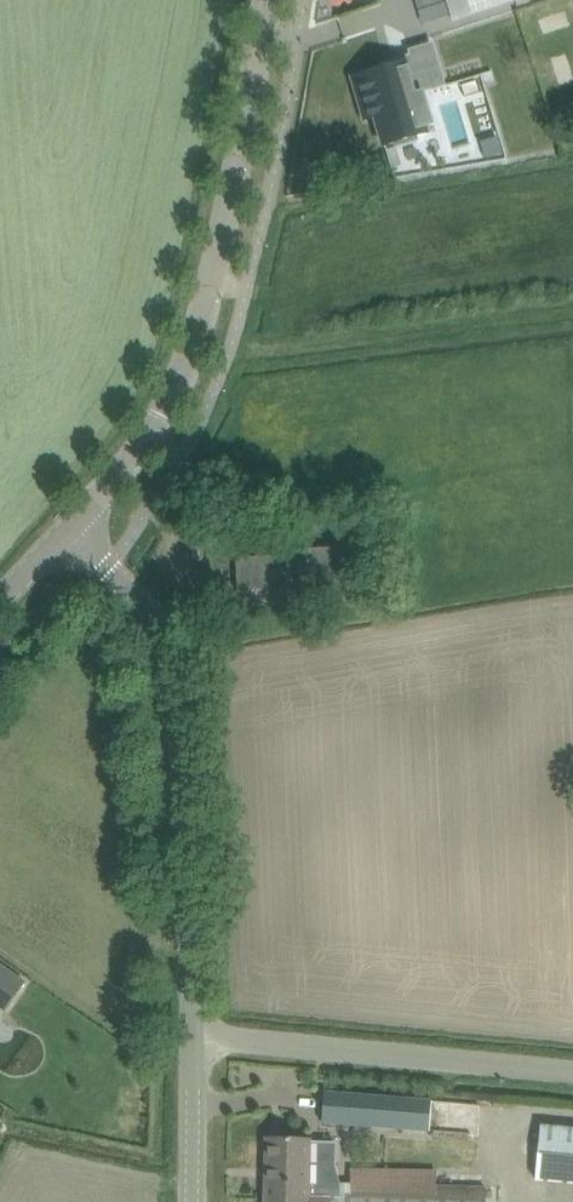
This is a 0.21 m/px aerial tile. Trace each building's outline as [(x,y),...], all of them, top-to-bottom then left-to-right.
[(454,19),(513,0),(448,0),(454,19)] [(547,37),(567,28),(556,1),(536,9),(547,37)] [(546,87),(569,82),(564,57),(541,61),(546,87)] [(425,126),(433,124),(422,86),(424,85),(416,59),(353,77),(353,79),(364,76),(385,145),(427,132),(425,126)] [(347,547),(299,549),(301,588),(349,586),(347,547)] [(281,556),(236,558),(237,591),(282,589),(281,556)] [(223,577),(214,577),(215,593),(223,592),(223,577)] [(0,964),(0,1006),(5,1009),(24,981),(0,964)] [(325,1091),(323,1122),(430,1130),(432,1100),(325,1091)] [(536,1179),(572,1182),(572,1129),(541,1126),(536,1179)] [(265,1201),(486,1201),(486,1186),(437,1185),(438,1169),(351,1168),(351,1183),(309,1182),(311,1139),(266,1137),(265,1201)]
